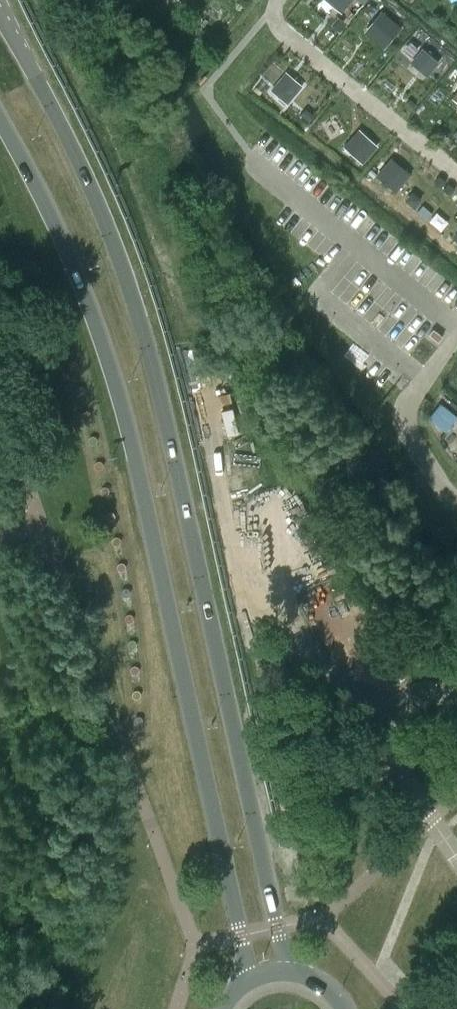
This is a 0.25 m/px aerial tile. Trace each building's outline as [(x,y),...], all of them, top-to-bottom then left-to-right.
[(381,12),(371,24),(390,39),(400,27),(381,12)] [(422,49),(413,60),(428,73),(437,62),(422,49)] [(281,78),(272,90),(286,102),(296,91),(281,78)] [(390,82),(385,88),(391,92),(395,87),(390,82)] [(409,99),(405,104),(410,109),(415,104),(409,99)] [(297,104),(292,109),(300,115),(304,110),(297,104)] [(354,135),(344,147),(362,162),(372,150),(354,135)] [(387,164),(377,176),(395,191),(405,179),(387,164)] [(439,174),(433,181),(442,188),(448,181),(439,174)] [(440,402),(428,417),(447,433),(456,420),(456,416),(440,402)]
